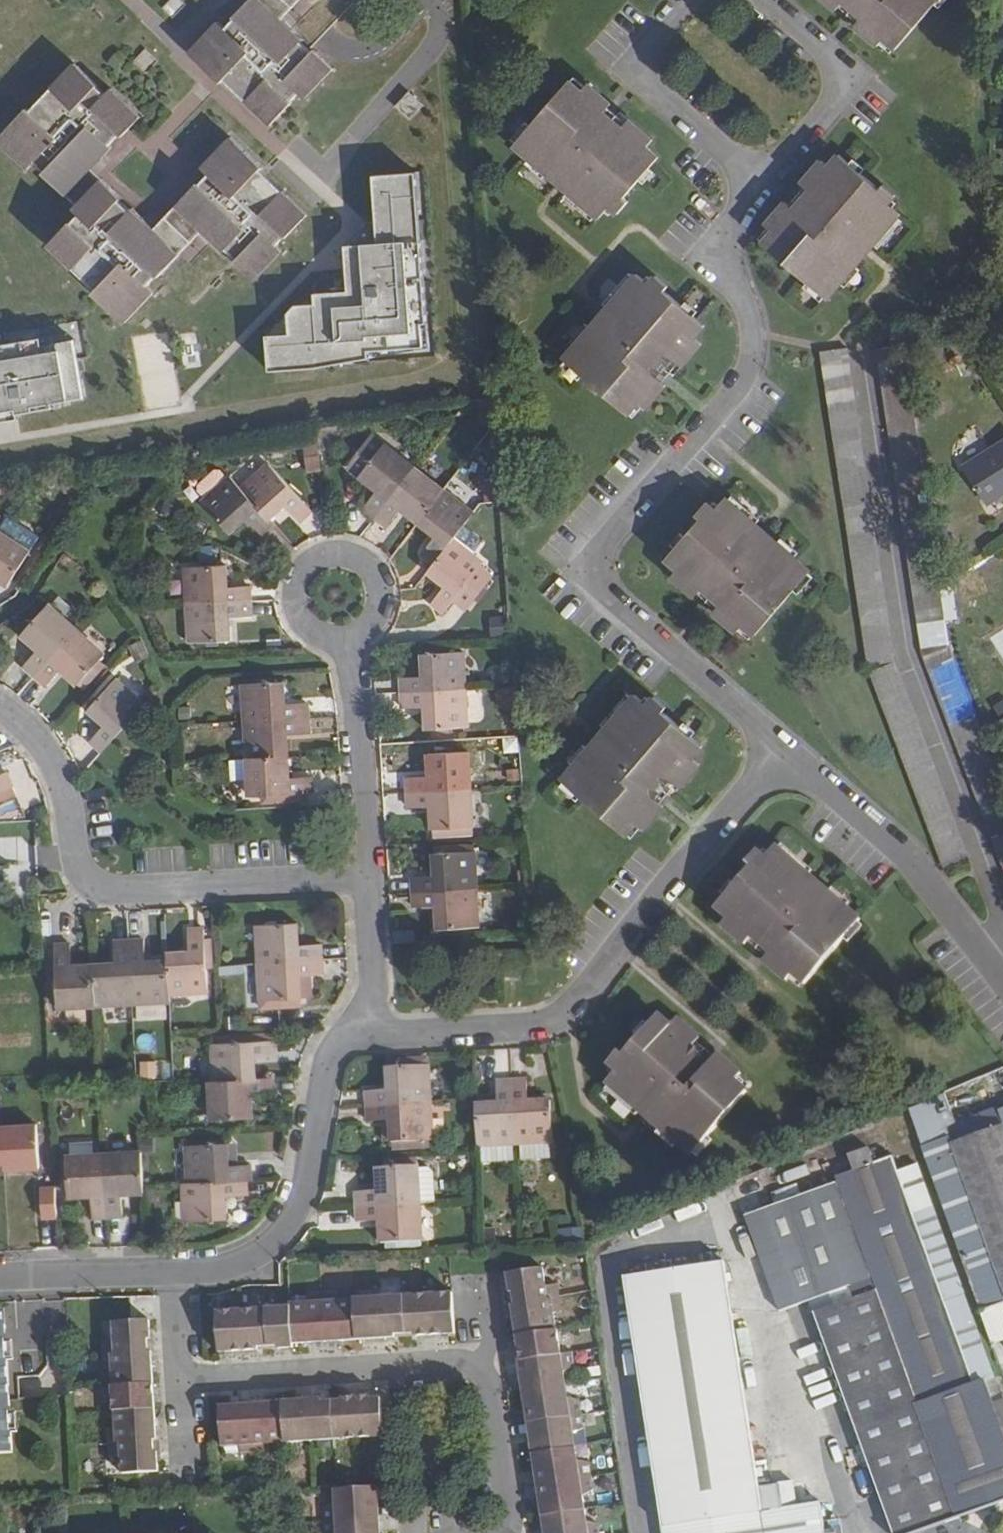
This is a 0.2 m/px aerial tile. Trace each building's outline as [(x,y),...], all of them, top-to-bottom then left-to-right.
[(186,5),(181,0),(171,0),(164,8),(174,17),(186,5)] [(233,18),(234,19),(226,28),(219,22),(190,53),(222,83),(224,81),(246,101),(245,102),(270,126),(292,103),(291,101),(298,93),(306,99),(334,69),(314,50),(312,52),(302,43),(305,39),(283,19),(301,0),(251,0),(233,18)] [(939,0),(823,0),(836,11),(843,4),(861,19),(854,26),(878,47),(884,40),(895,49),(919,23),(939,0)] [(147,74),(158,61),(146,49),(134,62),(147,74)] [(68,196),(78,205),(75,208),(80,214),(73,222),(71,221),(49,246),(75,271),(76,271),(96,290),(94,293),(126,324),(156,293),(149,286),(158,276),(159,277),(202,232),(225,253),(227,251),(236,261),(235,262),(255,281),(283,252),(277,246),(285,237),(287,238),(309,214),(283,190),(282,190),(261,170),(264,167),(231,136),(201,168),(208,175),(200,184),(197,183),(155,229),(134,207),(130,211),(121,201),(123,198),(102,177),(101,178),(92,170),(113,148),(111,146),(120,135),(122,137),(141,116),(111,88),(106,94),(98,87),(99,86),(75,63),(50,88),(51,89),(30,111),(28,109),(0,138),(0,144),(28,170),(35,162),(45,171),(43,174),(68,197),(68,196)] [(627,203),(622,199),(659,156),(648,146),(653,139),(630,120),(625,126),(606,110),(611,104),(588,84),(583,91),(570,80),(514,146),(599,219),(609,207),(617,215),(627,203)] [(410,119),(423,104),(410,91),(396,106),(410,119)] [(884,186),(881,189),(839,155),(829,166),(821,160),(801,183),(809,190),(793,208),(785,201),(765,225),(772,231),(762,243),(827,299),(901,215),(889,203),(896,195),(884,186)] [(267,335),(270,371),(316,368),(316,358),(369,354),(369,351),(424,346),(422,323),(428,323),(422,240),(416,240),(413,201),(419,201),(416,171),(373,175),(376,222),(367,223),(345,245),(348,290),(314,292),(315,304),(296,305),(288,313),(290,334),(267,335)] [(636,274),(563,359),(629,416),(639,403),(646,410),(666,386),(659,380),(675,361),(682,367),(702,343),(695,337),(705,326),(664,290),(667,286),(655,276),(648,284),(636,274)] [(19,420),(18,414),(60,407),(59,403),(84,398),(74,340),(43,345),(42,338),(0,345),(0,423),(19,420)] [(875,349),(922,649),(948,646),(937,571),(911,399),(903,345),(875,349)] [(820,352),(868,665),(896,661),(847,348),(820,352)] [(1002,494),(1002,441),(963,467),(986,505),(1002,494)] [(300,443),(301,473),(316,472),(315,442),(300,443)] [(376,492),(363,509),(375,519),(415,467),(385,444),(359,478),(376,492)] [(354,476),(368,453),(357,446),(343,469),(354,476)] [(268,464),(240,487),(269,519),(285,507),(299,522),(311,512),(268,464)] [(444,490),(415,467),(375,519),(386,528),(401,511),(418,524),(444,490)] [(246,519),(260,534),(273,524),(269,519),(240,487),(230,476),(201,502),(229,532),(246,519)] [(434,537),(421,555),(434,565),(453,540),(474,513),(444,490),(418,524),(434,537)] [(737,632),(742,625),(755,636),(811,569),(726,498),(716,508),(709,502),(697,515),(701,518),(665,560),(677,570),(671,577),(695,597),(702,589),(720,605),(714,612),(737,632)] [(0,532),(0,582),(8,587),(30,552),(0,532)] [(481,567),(483,563),(453,540),(434,565),(427,574),(444,586),(430,604),(443,614),(454,601),(466,611),(494,578),(481,567)] [(226,565),(184,568),(186,606),(250,602),(250,586),(227,587),(226,565)] [(230,619),(251,617),(250,602),(186,606),(189,644),(231,642),(230,619)] [(37,651),(23,667),(35,677),(76,630),(48,604),(21,636),(37,651)] [(507,621),(492,622),(493,638),(508,637),(507,621)] [(104,655),(76,630),(35,677),(46,687),(61,671),(77,685),(104,655)] [(143,640),(130,645),(135,662),(149,656),(143,640)] [(1002,866),(1002,790),(949,646),(948,646),(923,657),(1002,866)] [(423,677),(400,678),(401,692),(466,688),(464,652),(421,654),(423,677)] [(508,671),(493,672),(494,683),(509,682),(508,671)] [(104,725),(89,743),(101,753),(144,704),(115,679),(87,710),(104,725)] [(284,682),(243,685),(244,722),(309,719),(308,703),(286,704),(284,682)] [(426,729),(468,728),(466,688),(401,692),(402,709),(424,706),(426,729)] [(653,695),(644,704),(635,695),(562,779),(627,836),(637,824),(643,830),(664,805),(657,800),(672,781),(680,787),(700,763),(693,757),(703,745),(662,711),(666,706),(653,695)] [(309,719),(244,722),(247,758),(289,756),(288,736),(309,735),(309,719)] [(428,776),(406,777),(407,792),(471,789),(469,751),(427,754),(428,776)] [(312,776),(290,777),(289,756),(247,758),(249,797),(314,793),(312,776)] [(247,758),(230,759),(231,779),(247,778),(247,758)] [(0,774),(0,797),(1,801),(15,795),(6,772),(0,774)] [(474,835),(473,821),(471,789),(407,792),(407,809),(430,807),(432,838),(474,835)] [(434,876),(412,878),(413,894),(476,891),(474,846),(432,849),(434,876)] [(792,974),(804,986),(860,920),(776,847),(766,858),(762,854),(715,909),(727,919),(721,926),(744,947),(752,938),(770,954),(764,962),(786,981),(792,974)] [(437,929),(479,928),(476,891),(413,894),(413,909),(436,907),(437,929)] [(298,924),(256,927),(258,965),(322,961),(322,945),(299,946),(298,924)] [(167,953),(168,960),(169,995),(209,992),(205,928),(188,929),(189,952),(167,953)] [(115,963),(94,964),(96,1006),(133,1004),(128,940),(114,941),(115,963)] [(145,940),(128,940),(133,1004),(170,1002),(169,995),(168,960),(146,962),(145,940)] [(54,945),(58,1008),(96,1006),(94,964),(73,965),(72,944),(54,945)] [(310,976),(323,976),(322,961),(258,965),(261,1010),(282,1009),(281,1000),(302,998),(301,977),(310,976)] [(310,976),(301,977),(302,998),(311,998),(310,976)] [(302,998),(281,1000),(282,1009),(303,1008),(302,998)] [(736,1081),(742,1074),(718,1053),(712,1060),(694,1045),(700,1038),(678,1019),(672,1025),(660,1016),(613,1069),(615,1072),(605,1084),(691,1156),(748,1092),(736,1081)] [(275,1035),(212,1039),(213,1082),(256,1080),(255,1059),(276,1057),(275,1035)] [(388,1090),(367,1091),(368,1107),(403,1105),(430,1103),(428,1066),(419,1066),(418,1053),(387,1055),(388,1090)] [(428,1053),(418,1053),(419,1066),(428,1066),(428,1053)] [(155,1079),(154,1062),(137,1062),(138,1079),(155,1079)] [(252,1095),(274,1094),(274,1079),(256,1080),(213,1082),(210,1082),(211,1121),(253,1118),(252,1095)] [(527,1079),(511,1080),(516,1144),(553,1142),(551,1100),(529,1102),(527,1079)] [(498,1103),(475,1104),(477,1146),(516,1144),(511,1080),(497,1082),(498,1103)] [(921,1147),(981,1311),(1002,1303),(1002,1109),(998,1111),(997,1106),(955,1122),(943,1093),(907,1108),(921,1147)] [(391,1148),(433,1146),(430,1103),(403,1105),(368,1107),(368,1122),(390,1120),(391,1148)] [(0,1126),(0,1176),(34,1175),(33,1126),(0,1126)] [(228,1145),(186,1147),(188,1183),(247,1181),(252,1180),(251,1165),(229,1167),(228,1145)] [(994,1404),(985,1380),(995,1376),(964,1293),(944,1299),(892,1157),(875,1164),(869,1148),(848,1156),(854,1172),(835,1178),(838,1183),(746,1218),(780,1313),(824,1296),(829,1308),(815,1313),(894,1532),(921,1532),(1002,1504),(1002,1400),(994,1404)] [(142,1151),(104,1154),(108,1217),(124,1216),(123,1195),(145,1193),(145,1190),(145,1185),(142,1151)] [(92,1196),(93,1218),(108,1217),(104,1154),(67,1156),(70,1198),(92,1196)] [(378,1190),(355,1192),(357,1208),(421,1204),(419,1166),(377,1169),(378,1190)] [(225,1197),(247,1196),(247,1181),(188,1183),(183,1184),(185,1222),(227,1219),(225,1197)] [(35,1221),(53,1221),(52,1187),(34,1188),(35,1221)] [(380,1244),(423,1241),(421,1204),(357,1208),(357,1222),(379,1222),(380,1244)] [(578,1228),(558,1230),(559,1241),(579,1239),(578,1228)] [(496,1232),(485,1232),(486,1249),(497,1248),(496,1232)] [(820,1503),(762,1512),(724,1262),(624,1277),(663,1532),(825,1532),(820,1503)] [(544,1268),(508,1273),(511,1293),(514,1293),(516,1305),(555,1298),(553,1284),(546,1285),(544,1268)] [(453,1294),(434,1295),(436,1336),(456,1334),(453,1294)] [(434,1295),(404,1297),(404,1298),(406,1335),(416,1334),(417,1337),(436,1336),(434,1295)] [(337,1296),(323,1297),(326,1342),(354,1340),(351,1302),(338,1303),(337,1296)] [(292,1306),(292,1307),(294,1344),(326,1342),(323,1297),(309,1298),(310,1304),(292,1306)] [(404,1298),(379,1299),(382,1339),(396,1338),(396,1335),(406,1335),(404,1298)] [(516,1305),(513,1305),(518,1337),(554,1331),(551,1313),(557,1312),(555,1298),(516,1305)] [(379,1299),(351,1302),(354,1340),(382,1339),(379,1299)] [(292,1307),(267,1309),(269,1347),(279,1346),(279,1349),(294,1348),(294,1344),(292,1307)] [(267,1309),(242,1310),(244,1352),(259,1351),(259,1348),(269,1347),(267,1309)] [(242,1310),(217,1313),(219,1353),(244,1352),(242,1310)] [(0,1321),(0,1451),(11,1451),(6,1321),(0,1321)] [(150,1321),(114,1323),(115,1340),(109,1341),(110,1355),(149,1353),(148,1340),(151,1340),(150,1321)] [(554,1331),(518,1337),(521,1360),(557,1355),(554,1331)] [(149,1353),(110,1355),(110,1369),(117,1369),(118,1387),(154,1384),(152,1352),(149,1353)] [(521,1360),(519,1361),(524,1391),(562,1385),(560,1369),(566,1368),(563,1354),(557,1355),(521,1360)] [(154,1384),(118,1387),(119,1410),(155,1408),(154,1384)] [(562,1385),(524,1391),(528,1422),(574,1415),(571,1401),(565,1402),(562,1385)] [(371,1397),(357,1398),(359,1438),(385,1437),(382,1399),(371,1399),(371,1397)] [(343,1402),(333,1402),(335,1440),(359,1438),(357,1398),(343,1398),(343,1402)] [(308,1401),(311,1441),(335,1440),(333,1402),(322,1403),(322,1400),(308,1401)] [(283,1402),(283,1403),(286,1443),(311,1441),(308,1401),(283,1402)] [(283,1403),(252,1405),(255,1451),(269,1451),(269,1444),(286,1443),(283,1403)] [(252,1405),(220,1407),(223,1447),(241,1446),(241,1452),(255,1451),(252,1405)] [(155,1408),(119,1410),(120,1429),(114,1429),(115,1443),(154,1441),(157,1441),(155,1408)] [(574,1415),(528,1422),(533,1453),(572,1447),(569,1430),(576,1429),(574,1415)] [(154,1441),(115,1443),(116,1457),(122,1457),(123,1474),(159,1472),(158,1453),(155,1453),(154,1441)] [(572,1447),(533,1453),(538,1484),(584,1477),(581,1463),(575,1464),(572,1447)] [(795,1492),(807,1491),(805,1463),(792,1464),(795,1492)] [(584,1477),(538,1484),(543,1515),(582,1509),(580,1493),(586,1492),(584,1477)] [(378,1487),(339,1489),(341,1522),(380,1519),(378,1487)] [(543,1515),(546,1532),(592,1532),(591,1525),(585,1526),(582,1509),(543,1515)] [(341,1522),(342,1532),(381,1532),(380,1519),(341,1522)]
